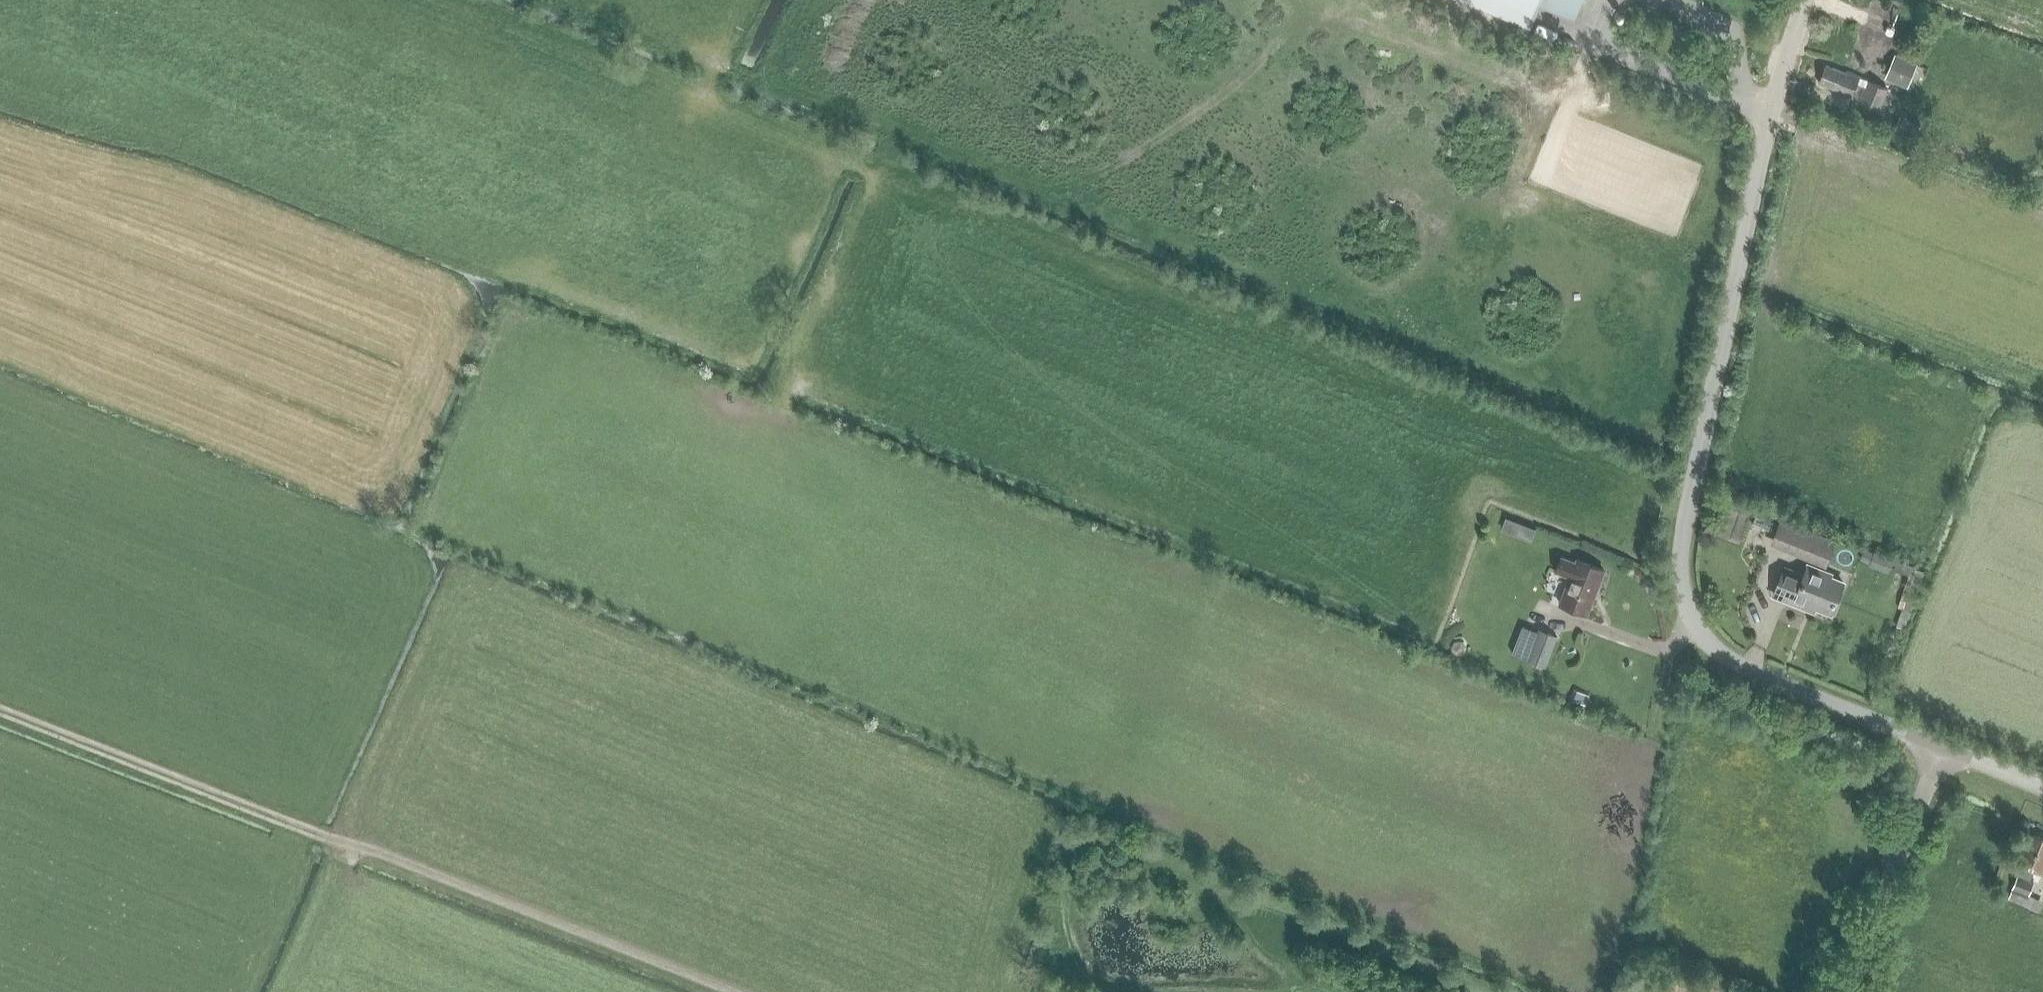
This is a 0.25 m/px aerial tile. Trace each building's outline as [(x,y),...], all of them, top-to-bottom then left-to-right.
[(1580,0),(1465,0),(1563,41),(1580,0)] [(1917,63),(1895,54),(1885,79),(1908,88),(1917,63)] [(1878,111),(1887,88),(1868,80),(1866,86),(1857,82),(1859,76),(1846,70),(1845,73),(1825,65),(1818,82),(1838,90),(1837,92),(1859,101),(1859,103),(1878,111)] [(1525,524),(1520,537),(1530,540),(1534,528),(1525,524)] [(1822,535),(1812,561),(1825,566),(1836,540),(1822,535)] [(1603,570),(1577,560),(1576,563),(1559,557),(1554,570),(1571,577),(1560,604),(1585,614),(1603,570)] [(1829,574),(1807,565),(1803,575),(1784,567),(1773,594),(1812,610),(1814,605),(1830,612),(1842,582),(1828,576),(1829,574)] [(1915,569),(1899,615),(1909,618),(1924,572),(1915,569)] [(1538,632),(1527,659),(1545,666),(1556,637),(1538,630),(1538,632)] [(2042,868),(2042,838),(2034,834),(2031,840),(2026,838),(2016,863),(2017,863),(2012,875),(2017,877),(2008,898),(2031,907),(2035,897),(2029,895),(2034,882),(2029,881),(2033,871),(2041,874),(2042,868)]
